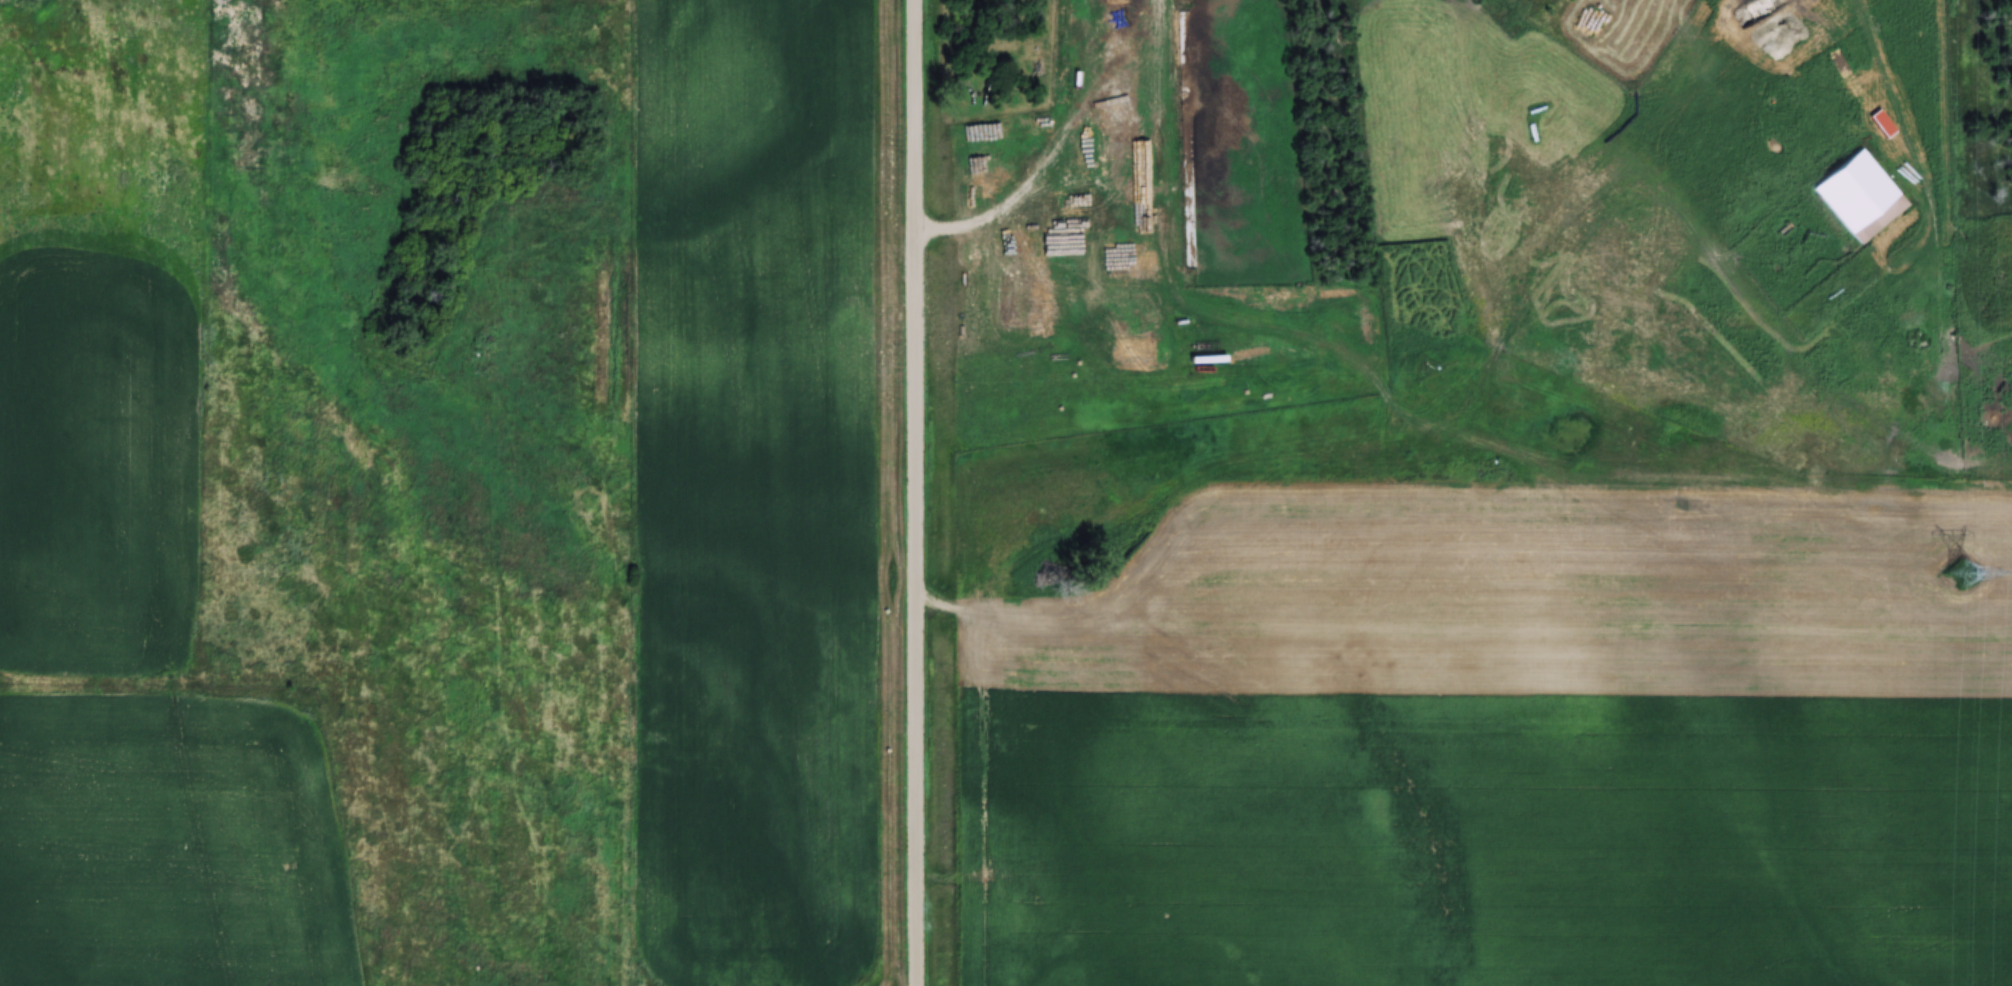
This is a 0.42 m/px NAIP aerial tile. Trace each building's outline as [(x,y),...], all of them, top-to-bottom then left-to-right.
[(1812,185),(1858,146),(1893,187),(1847,227),(1812,185)]
